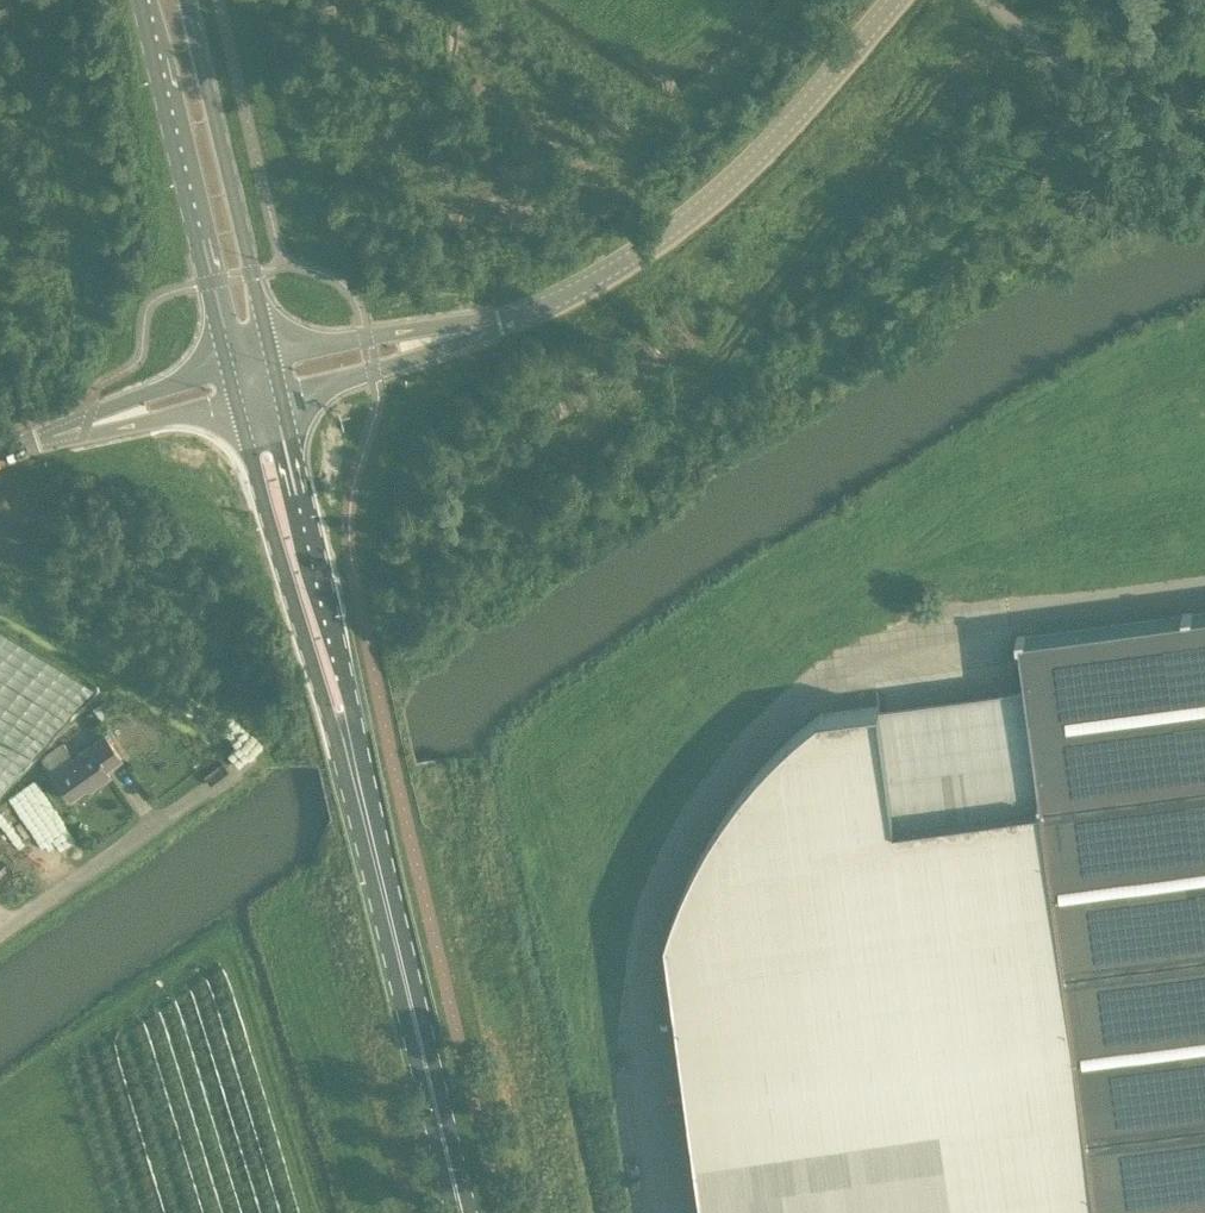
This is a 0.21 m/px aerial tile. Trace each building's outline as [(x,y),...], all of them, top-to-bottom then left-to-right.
[(1017,635),(1024,685),(820,713),(811,721),(804,726),(795,734),(789,740),(780,748),(769,760),(761,769),(750,781),(742,791),(737,797),(730,807),(723,818),(714,831),(706,845),(698,860),(693,871),(688,882),(683,893),(677,909),(674,916),(672,924),(668,936),(706,1212),(1204,1212),(1204,609),(1017,635)] [(13,764),(12,753),(32,753),(44,731),(43,718),(37,705),(39,702),(35,695),(49,687),(38,681),(53,680),(73,670),(0,629),(0,786),(13,764)] [(64,743),(43,757),(51,769),(50,770),(69,796),(99,776),(101,780),(109,774),(105,768),(121,758),(104,733),(72,755),(64,743)] [(41,878),(84,853),(40,778),(0,801),(0,808),(41,878)]
